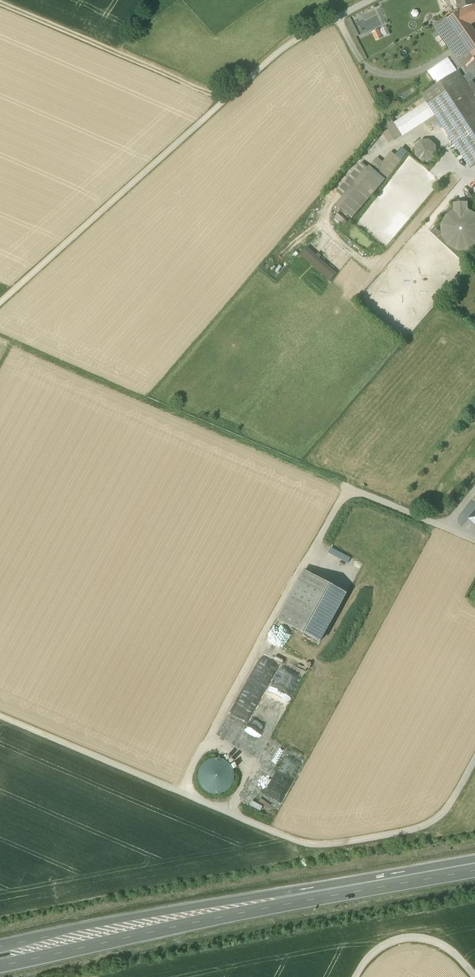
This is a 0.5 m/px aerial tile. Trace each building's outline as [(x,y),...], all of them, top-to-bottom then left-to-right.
[(460,10),(474,5),(472,0),(457,0),(460,10)] [(348,18),(355,36),(382,25),(375,7),(348,18)] [(448,19),(447,18),(436,22),(442,30),(442,31),(444,34),(465,20),(469,18),(472,23),(474,22),(474,13),(472,8),(461,11),(448,19)] [(465,20),(444,34),(458,53),(466,65),(474,58),(474,34),(465,20)] [(375,40),(390,35),(387,26),(373,31),(375,40)] [(466,65),(458,53),(452,58),(460,69),(466,65)] [(466,65),(471,72),(474,78),(474,58),(466,65)] [(423,96),(470,168),(474,165),(474,93),(470,86),(474,83),(474,78),(471,72),(463,78),(459,72),(423,96)] [(437,120),(426,103),(395,123),(402,135),(424,122),(427,126),(437,120)] [(398,144),(385,123),(381,126),(394,146),(398,144)] [(435,146),(429,141),(421,141),(415,147),(416,155),(422,161),(431,161),(436,154),(435,146)] [(372,165),(388,177),(400,161),(390,153),(383,163),(377,158),(372,165)] [(373,169),(340,208),(352,219),(385,180),(373,169)] [(468,210),(468,203),(453,203),(453,211),(451,212),(446,216),(442,222),(441,228),(441,235),(443,241),(447,246),(453,249),(459,251),(466,251),(472,248),(474,246),(474,214),(470,211),(468,210)] [(347,595),(305,571),(277,618),(320,642),(347,595)] [(251,673),(234,705),(234,706),(236,707),(254,706),(257,701),(256,699),(261,690),(257,690),(260,685),(263,685),(264,683),(258,683),(258,679),(256,677),(258,673),(251,673)] [(222,759),(218,758),(214,758),(209,760),(204,763),(200,768),(198,774),(199,780),(201,786),(204,790),(210,793),(215,794),(221,794),(225,792),(229,789),(232,785),(234,781),(234,776),(233,770),(231,765),(228,762),(222,759)]
